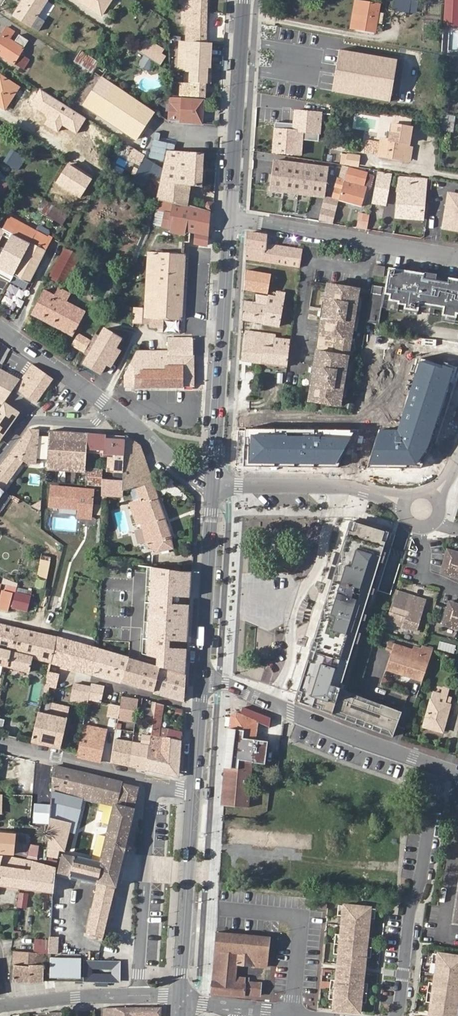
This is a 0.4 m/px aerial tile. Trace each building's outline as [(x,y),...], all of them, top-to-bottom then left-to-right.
[(47,1),(46,0),(23,0),(14,15),(39,31),(44,22),(37,17),(47,1)] [(100,15),(110,0),(76,0),(100,15)] [(207,12),(197,12),(197,0),(180,0),(180,2),(183,3),(188,3),(187,23),(186,36),(182,35),(181,41),(207,43),(207,12)] [(208,0),(197,0),(197,12),(207,12),(208,0)] [(350,28),(356,29),(361,0),(359,0),(354,0),(350,28)] [(361,0),(356,29),(376,33),(376,30),(381,4),(361,0)] [(401,10),(402,0),(395,0),(394,8),(401,10)] [(445,0),(443,24),(457,25),(457,0),(445,0)] [(0,38),(0,56),(23,70),(29,61),(20,54),(28,40),(19,35),(14,42),(10,39),(14,32),(7,27),(0,38)] [(206,84),(208,43),(207,43),(181,41),(180,41),(179,63),(191,64),(190,71),(190,83),(180,83),(179,96),(205,98),(206,84)] [(143,42),(138,51),(155,62),(161,54),(143,42)] [(449,46),(447,71),(457,72),(457,46),(449,46)] [(400,59),(342,48),(334,92),(392,102),(400,59)] [(74,62),(92,73),(100,62),(81,51),(74,62)] [(161,54),(155,62),(159,64),(164,56),(161,54)] [(4,109),(18,88),(0,76),(0,106),(4,109)] [(84,106),(135,141),(153,114),(102,79),(84,106)] [(87,119),(40,88),(30,103),(77,134),(87,119)] [(171,120),(202,123),(204,100),(183,98),(169,98),(169,103),(172,104),(172,107),(171,120)] [(378,157),(406,161),(408,146),(411,128),(392,125),(389,141),(381,140),(378,157)] [(273,152),(301,154),(302,143),(307,144),(308,133),(303,133),(303,131),(277,129),(275,129),(273,152)] [(16,170),(24,158),(13,151),(6,163),(16,170)] [(201,187),(204,154),(167,152),(164,169),(161,179),(160,184),(190,186),(201,187)] [(161,179),(164,169),(143,156),(131,182),(141,188),(149,172),(161,179)] [(328,168),(274,161),(270,192),(324,199),(328,168)] [(91,180),(68,164),(55,184),(78,199),(91,180)] [(339,200),(348,167),(342,166),(339,175),(336,174),(335,177),(337,178),(331,197),(339,200)] [(358,185),(363,169),(361,169),(348,167),(339,200),(339,201),(361,207),(367,187),(358,185)] [(390,176),(377,173),(371,203),(385,205),(390,176)] [(396,217),(422,219),(425,181),(399,179),(399,181),(396,181),(396,189),(398,190),(396,217)] [(188,197),(190,186),(160,184),(159,192),(188,197)] [(157,198),(187,204),(188,197),(159,192),(157,198)] [(68,215),(34,193),(27,203),(61,224),(68,215)] [(447,195),(442,227),(457,230),(457,197),(447,195)] [(209,211),(205,210),(187,204),(157,198),(147,223),(168,227),(169,228),(195,233),(194,244),(206,246),(209,211)] [(213,212),(214,203),(208,203),(206,206),(205,210),(209,211),(213,212)] [(356,227),(367,229),(369,216),(358,214),(356,227)] [(28,282),(50,238),(48,237),(40,233),(9,217),(0,235),(0,242),(7,246),(2,256),(0,260),(0,269),(28,282)] [(40,233),(48,237),(51,232),(43,228),(40,233)] [(253,248),(252,261),(300,269),(303,250),(265,243),(267,235),(248,232),(247,248),(253,248)] [(65,248),(49,277),(64,285),(80,256),(65,248)] [(151,285),(183,287),(185,255),(152,253),(151,285)] [(384,277),(385,267),(375,265),(374,276),(384,277)] [(389,267),(381,313),(457,326),(457,279),(389,267)] [(28,282),(0,269),(0,274),(26,287),(28,282)] [(246,269),(244,290),(268,294),(271,275),(246,269)] [(129,280),(123,278),(119,287),(124,290),(129,280)] [(319,348),(316,347),(313,364),(309,363),(307,383),(311,383),(309,399),(339,403),(341,388),(344,388),(347,369),(344,368),(346,353),(349,354),(352,336),(349,335),(351,321),(354,322),(356,302),(353,301),(355,287),(324,282),(322,297),(319,297),(316,316),(320,317),(317,333),(321,334),(319,348)] [(182,319),(183,287),(151,285),(150,308),(144,308),(134,308),(134,323),(135,323),(148,323),(150,323),(150,317),(182,319)] [(369,293),(365,323),(377,325),(384,288),(372,286),(371,293),(369,293)] [(43,289),(30,314),(73,335),(85,311),(65,301),(70,292),(60,287),(55,295),(43,289)] [(267,300),(263,325),(279,328),(285,295),(276,293),(275,298),(268,297),(267,300)] [(244,300),(242,321),(263,325),(267,300),(268,297),(256,296),(254,302),(244,300)] [(119,303),(113,300),(110,307),(116,309),(119,303)] [(90,341),(89,344),(111,355),(115,347),(121,338),(104,328),(99,335),(95,333),(90,341)] [(242,361),(262,364),(264,345),(273,346),(274,336),(275,335),(262,333),(245,331),(242,361)] [(72,344),(84,352),(89,344),(90,341),(78,334),(72,344)] [(262,364),(286,367),(290,338),(274,336),(273,346),(264,345),(262,364)] [(125,375),(125,386),(183,386),(183,385),(193,385),(192,339),(169,339),(169,351),(137,352),(136,362),(132,362),(125,375)] [(89,344),(84,352),(88,354),(83,363),(100,373),(106,363),(111,355),(89,344)] [(111,355),(116,358),(120,350),(115,347),(111,355)] [(111,355),(106,363),(111,366),(116,358),(111,355)] [(421,359),(397,429),(380,428),(369,465),(417,466),(431,450),(457,370),(421,359)] [(52,379),(32,365),(15,390),(35,404),(52,379)] [(3,430),(16,412),(5,404),(0,411),(0,431),(1,429),(3,430)] [(355,431),(245,429),(245,465),(336,465),(355,431)] [(29,430),(16,443),(14,446),(0,465),(0,490),(2,491),(18,469),(23,462),(26,465),(35,466),(35,458),(38,430),(29,430)] [(86,450),(88,434),(49,431),(45,466),(85,468),(86,453),(86,450)] [(106,435),(88,434),(86,450),(103,451),(103,455),(107,455),(124,456),(124,440),(106,439),(106,435)] [(125,436),(124,440),(124,456),(123,463),(122,474),(122,482),(102,481),(101,483),(101,496),(122,497),(122,490),(135,487),(140,501),(130,505),(136,524),(141,523),(146,545),(156,552),(172,549),(169,540),(172,539),(152,483),(140,446),(125,436)] [(123,463),(124,456),(107,455),(106,473),(113,474),(114,463),(123,463)] [(113,474),(122,474),(123,463),(114,463),(113,474)] [(88,482),(101,483),(102,481),(102,469),(88,468),(88,482)] [(50,488),(50,507),(78,510),(78,518),(90,519),(92,492),(50,488)] [(0,495),(0,510),(11,495),(3,492),(0,495)] [(391,533),(351,520),(295,701),(336,716),(338,712),(344,714),(350,697),(341,694),(391,533)] [(449,550),(443,572),(453,575),(452,579),(457,581),(457,553),(449,550)] [(41,556),(34,587),(45,589),(51,558),(41,556)] [(136,565),(100,562),(98,638),(129,641),(139,641),(190,643),(195,573),(136,565)] [(426,600),(396,591),(386,623),(416,632),(426,600)] [(2,592),(0,601),(0,611),(7,613),(12,594),(2,592)] [(14,592),(11,607),(26,611),(30,595),(14,592)] [(443,622),(457,626),(457,605),(455,604),(455,603),(450,601),(443,622)] [(5,667),(13,628),(7,627),(0,625),(0,665),(5,667)] [(25,631),(13,628),(5,667),(29,672),(32,658),(49,662),(55,639),(42,635),(25,631)] [(76,670),(92,674),(99,651),(95,650),(60,640),(55,639),(49,662),(62,666),(76,670)] [(159,668),(181,674),(183,660),(184,646),(147,642),(144,653),(136,651),(132,660),(142,663),(159,668)] [(387,671),(422,682),(433,648),(411,642),(409,647),(396,644),(387,671)] [(438,649),(455,651),(456,643),(439,642),(438,649)] [(99,651),(92,674),(121,683),(128,659),(99,651)] [(142,663),(132,660),(128,659),(121,683),(137,687),(142,663)] [(137,687),(153,692),(159,668),(142,663),(137,687)] [(183,701),(185,675),(181,674),(159,668),(153,692),(183,701)] [(49,687),(56,689),(59,674),(47,671),(46,678),(44,686),(49,687)] [(72,686),(70,701),(87,704),(88,700),(90,687),(72,684),(72,686)] [(90,687),(88,700),(92,701),(99,702),(102,687),(91,684),(90,687)] [(423,726),(442,732),(450,704),(445,703),(447,697),(432,693),(423,726)] [(338,712),(336,716),(392,737),(400,716),(350,697),(344,714),(338,712)] [(119,706),(117,719),(135,722),(136,714),(138,700),(121,698),(119,706)] [(31,743),(59,749),(68,707),(52,703),(49,715),(38,712),(31,743)] [(179,778),(181,732),(168,729),(167,739),(157,737),(159,727),(163,705),(155,703),(153,716),(150,737),(144,770),(179,778)] [(119,706),(110,704),(107,718),(117,719),(119,706)] [(152,714),(153,707),(141,705),(140,713),(152,714)] [(183,716),(184,708),(175,707),(175,716),(183,716)] [(270,718),(242,708),(240,715),(237,714),(230,717),(221,806),(247,808),(250,783),(251,782),(253,763),(265,764),(267,740),(256,739),(257,723),(269,728),(270,718)] [(78,751),(77,756),(99,761),(106,729),(83,725),(82,730),(81,735),(78,751)] [(167,739),(168,729),(159,727),(157,737),(167,739)] [(116,729),(110,762),(129,766),(132,743),(119,741),(121,730),(116,729)] [(132,743),(129,766),(144,770),(150,737),(142,736),(141,744),(132,743)] [(87,934),(103,937),(114,889),(115,887),(135,808),(134,808),(139,787),(52,766),(51,792),(62,795),(62,793),(97,802),(110,805),(109,811),(112,812),(100,863),(62,854),(62,851),(64,852),(74,808),(50,802),(50,805),(48,823),(48,826),(48,831),(46,860),(51,861),(52,857),(61,859),(57,873),(65,875),(97,884),(87,934)] [(33,822),(48,823),(50,805),(34,804),(33,822)] [(0,833),(0,854),(21,856),(22,845),(14,843),(14,834),(0,833)] [(21,889),(24,870),(30,871),(32,862),(1,857),(0,859),(0,886),(21,889)] [(24,870),(21,889),(52,893),(54,872),(54,868),(32,862),(30,871),(24,870)] [(63,893),(65,875),(57,873),(54,872),(52,893),(49,937),(57,938),(61,892),(63,893)] [(28,908),(30,893),(19,892),(18,907),(28,908)] [(325,910),(326,901),(317,900),(316,909),(325,910)] [(338,954),(337,963),(363,966),(364,956),(370,957),(371,937),(365,937),(367,918),(373,918),(374,908),(337,904),(336,914),(341,915),(339,934),(334,934),(332,953),(338,954)] [(270,968),(273,935),(218,930),(212,996),(262,1000),(264,979),(238,977),(239,965),(270,968)] [(49,941),(48,954),(56,954),(57,938),(49,937),(49,941)] [(43,954),(48,954),(49,941),(36,940),(35,953),(43,954)] [(427,1010),(453,1014),(455,1004),(457,1005),(457,985),(457,984),(457,983),(457,955),(430,951),(428,962),(434,962),(431,980),(426,980),(423,999),(429,1000),(427,1010)] [(31,984),(43,982),(43,965),(43,954),(35,953),(13,952),(12,982),(31,984)] [(50,958),(50,978),(81,978),(81,959),(50,958)] [(84,962),(84,982),(119,983),(119,962),(84,962)] [(337,963),(336,970),(362,972),(363,966),(337,963)] [(362,972),(336,970),(335,980),(330,979),(328,999),(334,999),(333,1009),(358,1012),(359,1002),(366,1002),(367,983),(361,982),(362,972)] [(268,1000),(279,1000),(279,991),(268,991),(268,1000)] [(160,1007),(106,1008),(105,1015),(107,1015),(160,1015),(160,1007)]
